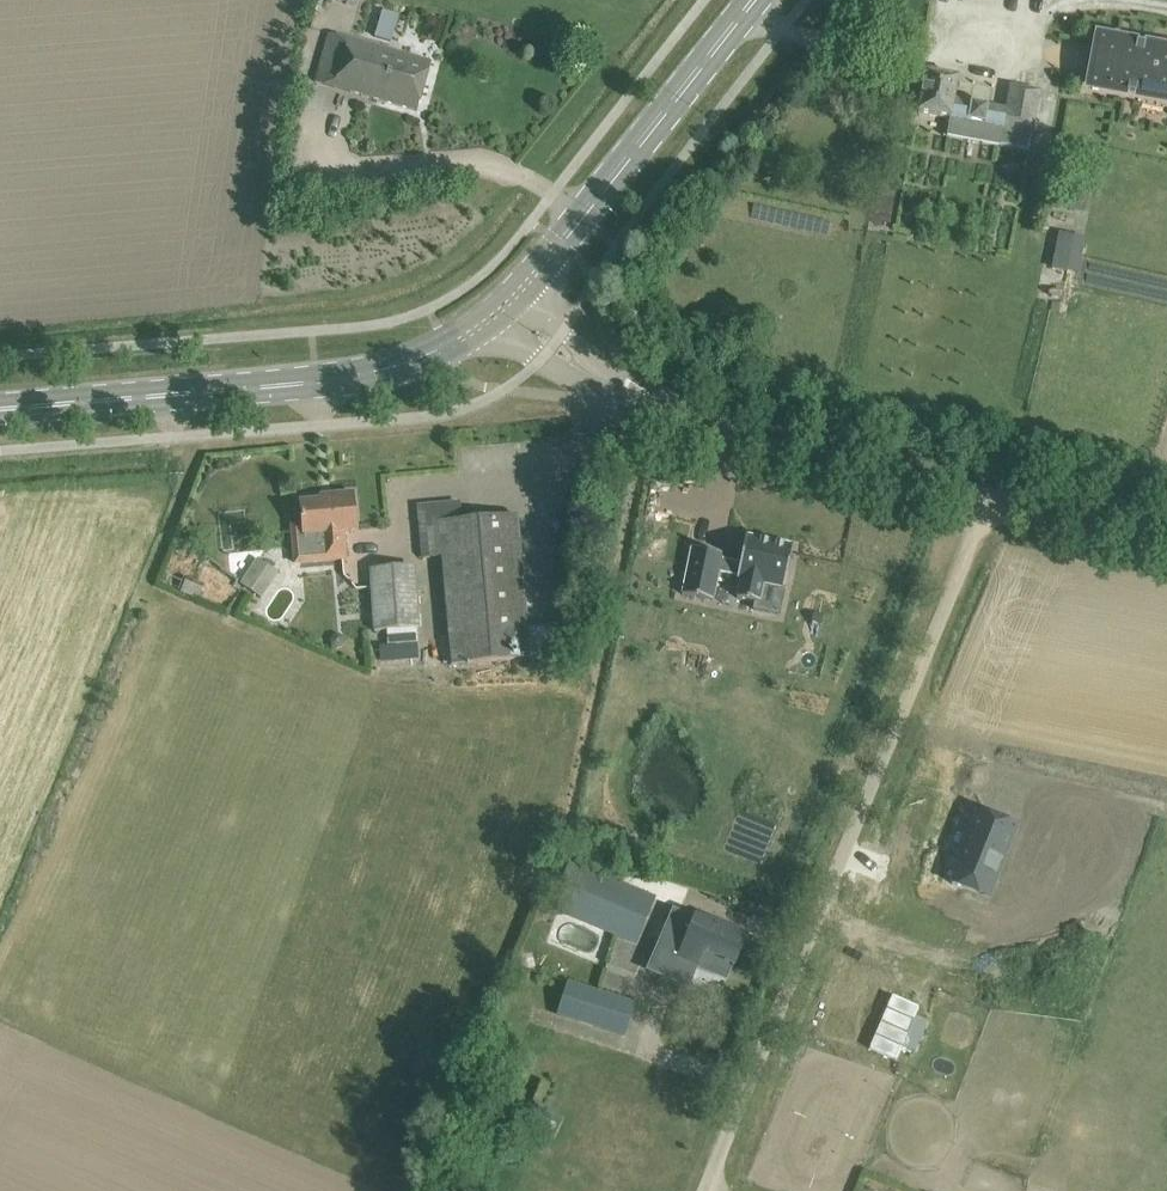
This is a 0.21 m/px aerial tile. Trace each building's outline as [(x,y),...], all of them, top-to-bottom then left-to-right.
[(394,40),(401,13),(387,9),(380,36),(394,40)] [(417,112),(431,63),(329,33),(315,82),(417,112)] [(1098,40),(1089,84),(1166,100),(1166,52),(1098,40)] [(958,78),(950,77),(927,72),(919,113),(950,119),(947,138),(1000,148),(1000,146),(1029,151),(1032,135),(1033,135),(1041,92),(1011,86),(1006,109),(954,99),(958,78)] [(1061,231),(1055,269),(1082,273),(1087,235),(1061,231)] [(334,499),(301,502),(303,525),(292,526),(295,564),(347,559),(344,531),(356,530),(353,493),(333,494),(334,499)] [(531,658),(519,539),(517,515),(462,521),(461,510),(453,503),(418,507),(423,559),(441,557),(451,666),(531,658)] [(742,580),(738,599),(762,604),(766,585),(784,588),(792,546),(748,537),(742,564),(740,577),(739,579),(742,580)] [(692,549),(683,595),(714,601),(720,573),(740,577),(742,564),(723,560),(724,555),(692,549)] [(375,634),(419,631),(414,567),(370,570),(375,634)] [(271,586),(249,571),(241,584),(263,599),(271,586)] [(1018,828),(978,812),(963,848),(966,849),(952,884),(989,899),(1018,828)] [(551,907),(550,909),(615,936),(625,912),(647,921),(656,897),(569,863),(551,907)] [(673,910),(647,971),(686,989),(695,968),(697,964),(703,951),(734,964),(746,936),(724,927),(713,923),(712,926),(696,919),(673,910)] [(620,936),(610,962),(633,970),(643,945),(620,936)] [(568,983),(557,1016),(576,1022),(576,1021),(586,989),(568,983)] [(646,1007),(586,989),(576,1021),(605,1030),(636,1039),(646,1007)] [(559,1113),(535,1102),(524,1127),(548,1138),(559,1113)]
